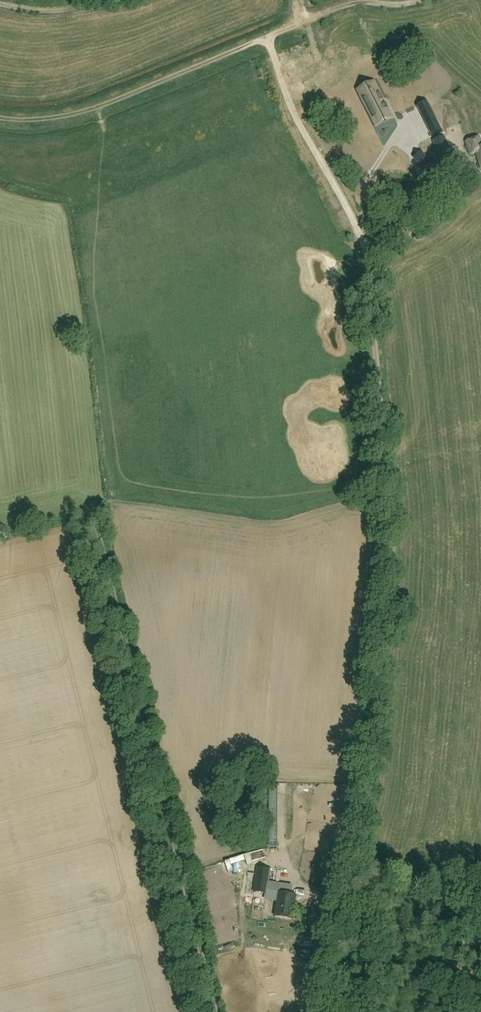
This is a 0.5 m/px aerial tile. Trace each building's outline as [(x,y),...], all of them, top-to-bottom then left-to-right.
[(376,90),(361,97),(376,127),(392,119),(376,90)] [(430,106),(427,101),(416,107),(419,111),(430,106)] [(436,119),(425,125),(432,137),(443,132),(436,119)] [(444,137),(433,141),(435,147),(439,159),(441,165),(452,161),(450,155),(446,143),(444,137)] [(471,155),(477,153),(480,164),(480,148),(478,138),(467,142),(471,155)] [(421,152),(413,158),(423,171),(431,164),(421,152)] [(278,845),(278,784),(270,784),(270,845),(278,845)] [(249,853),(224,861),(228,872),(232,870),(230,864),(245,860),(247,865),(252,863),(249,853)] [(265,894),(266,894),(267,881),(269,870),(257,868),(256,874),(248,873),(245,893),(253,895),(254,892),(265,894)] [(291,919),(295,896),(278,893),(280,883),(267,881),(266,894),(265,894),(264,900),(276,902),(275,917),(291,919)]
